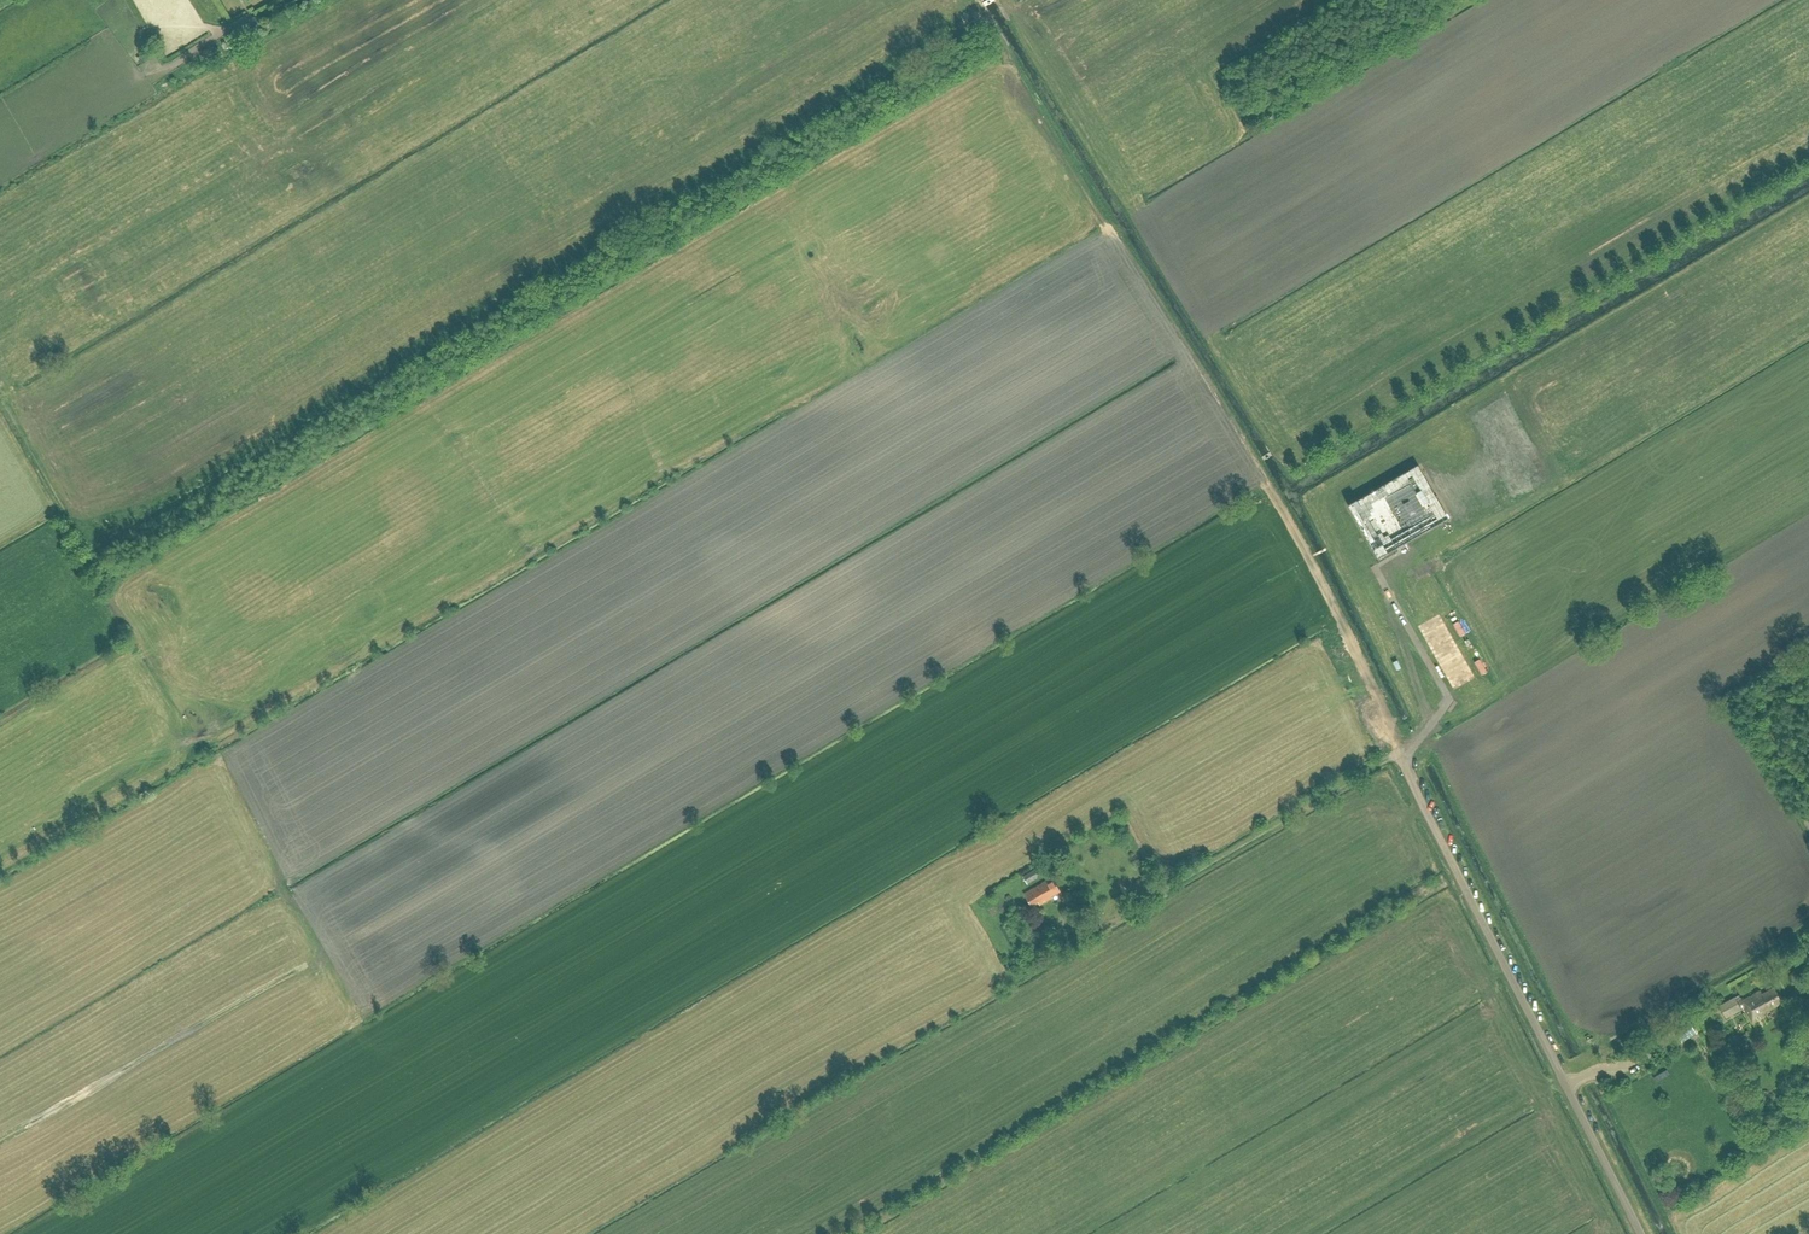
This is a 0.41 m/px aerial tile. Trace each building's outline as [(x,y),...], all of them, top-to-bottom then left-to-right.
[(138,55),(145,60),(149,55),(143,50),(138,55)] [(1429,566),(1439,577),(1446,571),(1435,560),(1429,566)] [(1039,877),(1034,869),(1022,876),(1027,884),(1039,877)] [(1049,897),(1060,891),(1054,880),(1052,877),(1024,893),(1023,893),(1031,906),(1032,906),(1031,906),(1038,902),(1039,905),(1050,899),(1049,897)] [(1028,940),(1022,931),(1017,935),(1023,943),(1028,940)] [(1764,1012),(1783,1002),(1775,987),(1763,994),(1761,990),(1743,1001),(1741,998),(1737,1001),(1735,997),(1720,1005),(1727,1017),(1741,1009),(1745,1007),(1754,1022),(1766,1015),(1764,1012)] [(1683,1042),(1698,1033),(1689,1019),(1674,1028),(1683,1042)]
